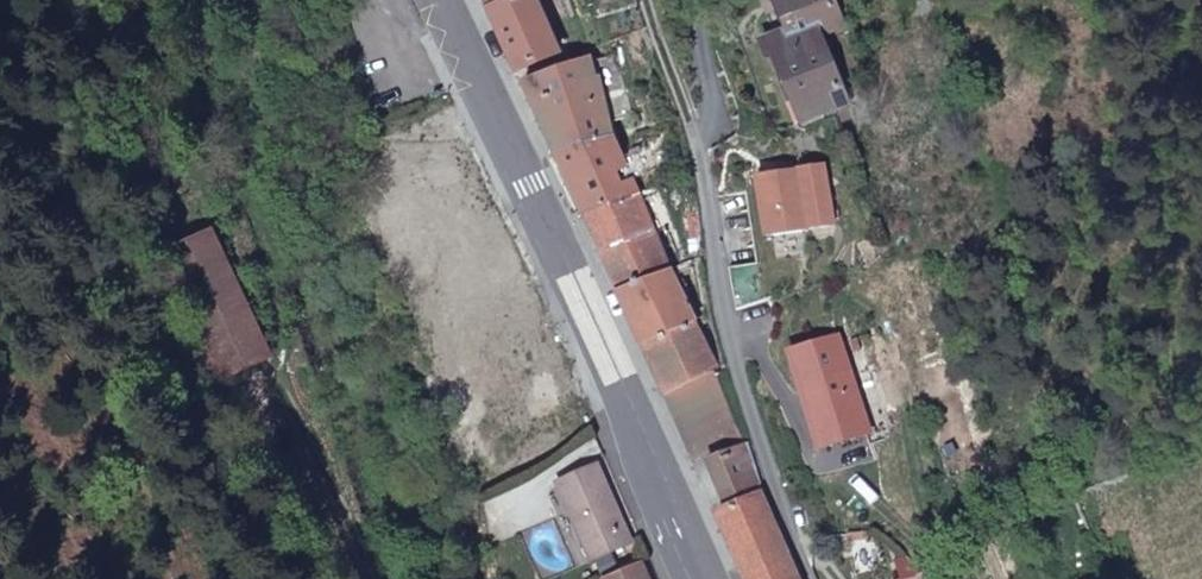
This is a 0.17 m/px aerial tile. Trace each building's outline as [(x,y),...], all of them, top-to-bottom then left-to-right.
[(490,14),(522,0),(484,0),(490,14)] [(490,14),(517,73),(557,53),(533,0),(522,0),(490,14)] [(782,31),(759,41),(797,122),(805,119),(773,49),(793,39),(776,0),(768,0),(782,31)] [(805,119),(847,101),(817,36),(829,31),(816,0),(776,0),(793,39),(773,49),(805,119)] [(829,31),(841,26),(829,0),(816,0),(829,31)] [(521,82),(584,220),(638,196),(610,131),(598,80),(593,81),(588,60),(521,82)] [(638,196),(584,220),(616,291),(669,270),(665,263),(638,196)] [(212,233),(166,254),(224,377),(269,356),(212,233)] [(669,270),(616,291),(641,344),(695,321),(669,270)] [(695,321),(641,344),(666,399),(673,396),(672,392),(715,371),(719,369),(695,321)] [(668,405),(696,465),(709,460),(745,446),(715,371),(672,392),(673,396),(676,401),(668,405)] [(666,399),(668,405),(676,401),(673,396),(666,399)] [(709,460),(728,508),(761,494),(746,452),(745,446),(709,460)] [(597,468),(554,486),(587,565),(630,547),(597,468)] [(747,578),(796,578),(763,500),(761,494),(728,508),(718,513),(747,578)] [(638,565),(606,578),(644,578),(638,565)]
